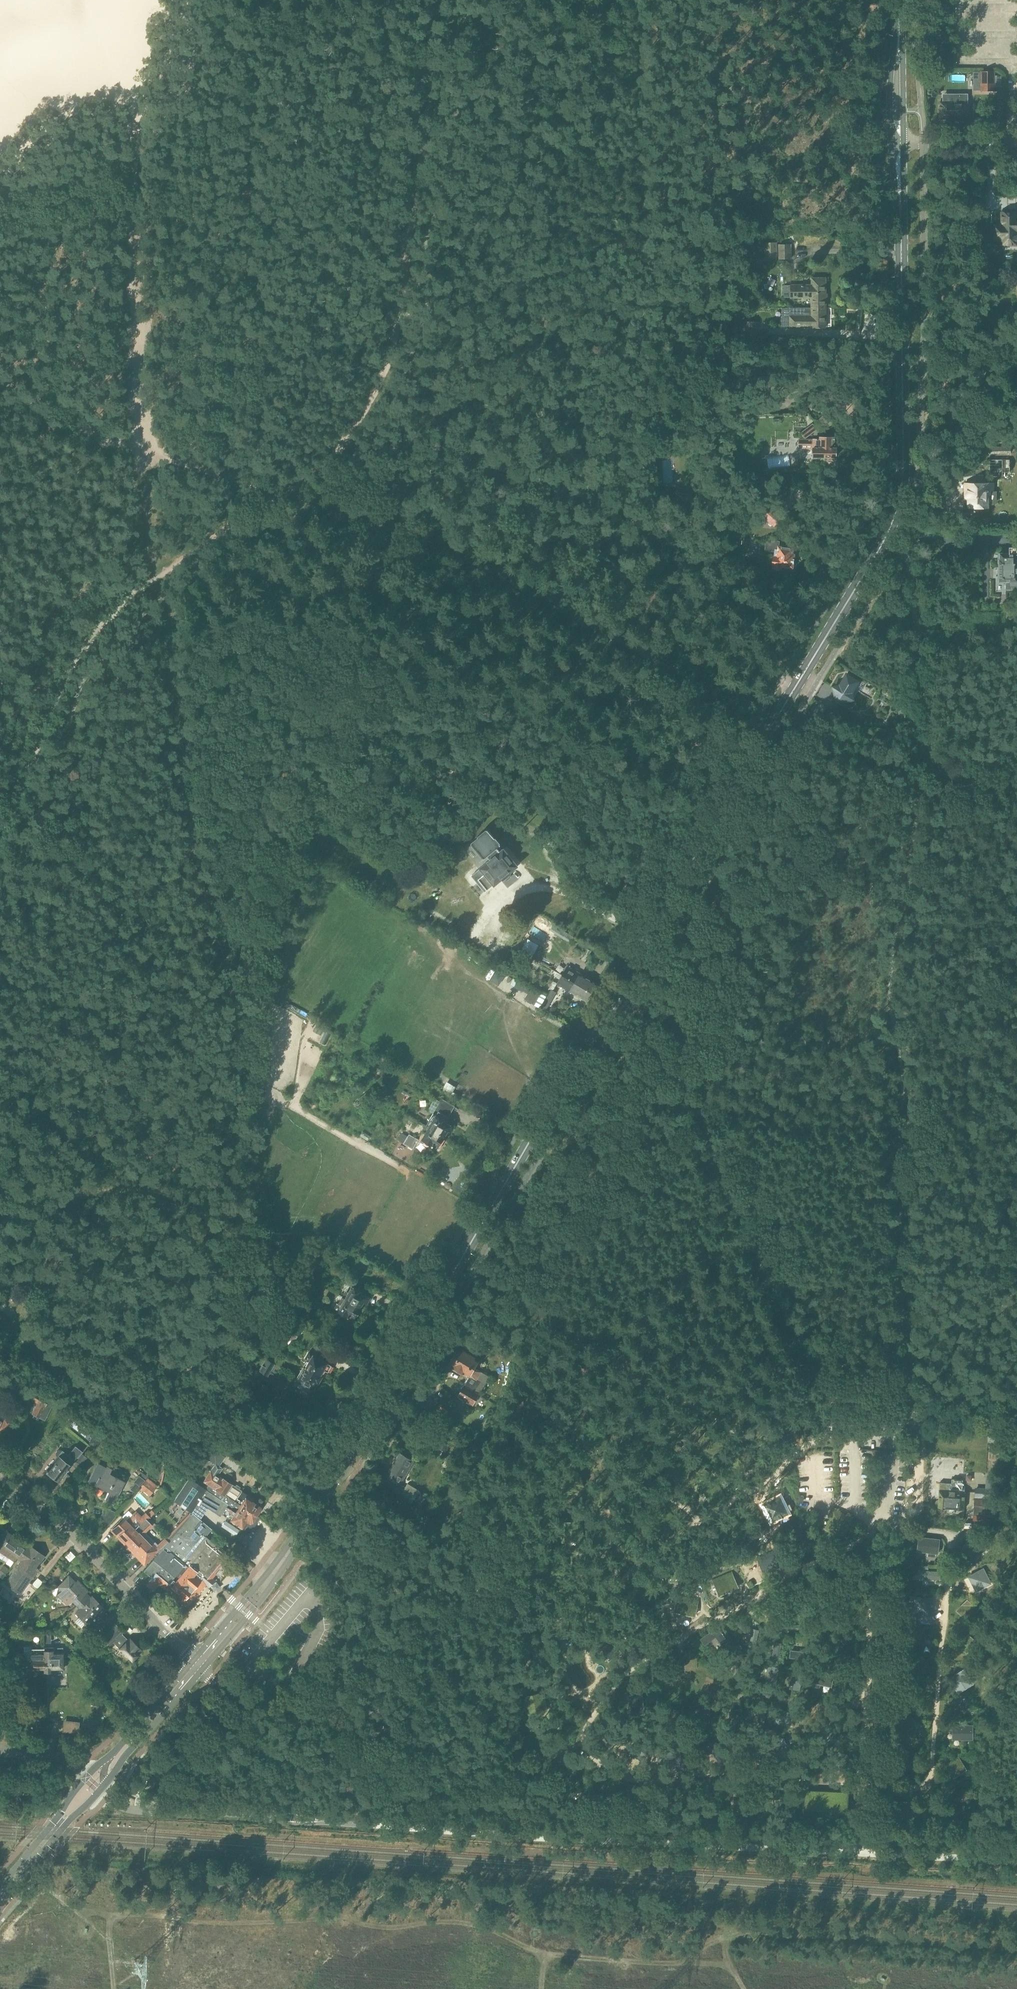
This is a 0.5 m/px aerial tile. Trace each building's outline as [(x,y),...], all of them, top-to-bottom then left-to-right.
[(994,72),(981,72),(981,73),(981,90),(981,91),(983,91),(994,91),(994,87),(1001,87),(1001,76),(994,76),(994,72)] [(969,116),(969,104),(968,104),(968,95),(952,95),(952,102),(940,102),(940,119),(953,119),(953,116),(969,116)] [(995,240),(1002,240),(1002,246),(1008,246),(1016,246),(1016,242),(1016,233),(1016,218),(1016,213),(1001,213),(1001,223),(1001,225),(995,225),(995,240)] [(778,242),(765,242),(765,257),(778,256),(778,242)] [(778,258),(790,258),(790,244),(778,245),(778,258)] [(791,285),(784,285),(784,297),(791,297),(811,297),(811,307),(825,307),(825,277),(811,278),(811,284),(791,285)] [(790,316),(790,326),(811,326),(812,327),(826,327),(825,308),(825,307),(811,307),(811,308),(801,308),(790,308),(790,316)] [(759,336),(759,322),(746,322),(746,336),(759,336)] [(814,424),(802,433),(806,438),(818,429),(814,424)] [(814,440),(800,440),(799,448),(814,448),(814,457),(828,457),(828,461),(835,461),(835,457),(837,457),(837,447),(835,446),(835,437),(821,437),(821,439),(814,439),(814,440)] [(704,483),(704,473),(696,473),(696,484),(704,483)] [(994,489),(994,481),(966,481),(966,491),(969,491),(969,506),(978,506),(978,509),(988,509),(988,506),(989,506),(989,489),(994,489)] [(764,503),(757,511),(774,526),(782,518),(764,503)] [(767,540),(766,550),(776,552),(775,556),(774,556),(773,566),(774,566),(774,567),(776,570),(779,570),(782,568),(782,567),(793,568),(794,558),(792,558),(793,554),(795,555),(795,554),(793,554),(794,548),(779,546),(779,544),(778,544),(778,542),(780,542),(780,541),(767,540)] [(998,567),(998,581),(1007,581),(1007,589),(1014,589),(1016,589),(1016,547),(1009,547),(1009,553),(999,553),(999,561),(1000,561),(1000,567),(998,567)] [(839,704),(855,700),(853,693),(860,683),(848,676),(842,686),(835,688),(839,704)] [(805,717),(797,729),(801,732),(815,723),(816,723),(805,716),(805,717)] [(489,862),(472,876),(478,883),(480,881),(488,890),(503,878),(504,879),(510,873),(518,866),(505,849),(504,850),(500,844),(500,843),(496,838),(495,839),(488,830),(473,842),(485,858),(488,855),(489,856),(492,860),(489,862)] [(521,951),(532,957),(538,946),(528,940),(524,946),(521,951)] [(520,950),(515,959),(527,966),(532,957),(521,951),(520,950)] [(599,954),(593,951),(589,958),(595,961),(599,954)] [(562,974),(592,991),(597,983),(567,965),(562,974)] [(592,991),(562,974),(557,983),(558,983),(587,1000),(592,991)] [(519,981),(518,980),(516,985),(515,986),(514,987),(523,992),(527,985),(524,984),(519,981)] [(526,997),(525,999),(540,1008),(540,1007),(546,996),(531,988),(528,994),(526,997)] [(546,996),(540,1007),(547,1010),(556,992),(554,990),(551,989),(547,997),(546,996)] [(372,1088),(358,1099),(362,1104),(365,1101),(366,1100),(375,1093),(372,1088)] [(443,1099),(441,1102),(436,1099),(429,1111),(435,1114),(431,1121),(433,1122),(430,1127),(446,1136),(449,1130),(452,1132),(455,1126),(449,1123),(450,1122),(445,1119),(447,1115),(449,1117),(455,1106),(443,1099)] [(367,1104),(365,1101),(362,1104),(358,1107),(360,1110),(367,1104)] [(430,1127),(423,1139),(423,1140),(422,1141),(430,1146),(430,1144),(434,1146),(434,1144),(439,1147),(446,1136),(430,1127)] [(395,1139),(404,1144),(413,1149),(419,1139),(409,1134),(408,1136),(402,1133),(401,1135),(398,1133),(395,1139)] [(323,1273),(327,1264),(323,1262),(318,1271),(323,1273)] [(365,1293),(366,1292),(358,1287),(353,1285),(345,1280),(338,1292),(362,1306),(365,1301),(368,1302),(371,1296),(365,1293)] [(358,1312),(362,1306),(338,1292),(331,1305),(349,1316),(350,1315),(355,1318),(359,1313),(358,1312)] [(304,1305),(314,1310),(319,1301),(309,1296),(304,1305)] [(284,1335),(295,1342),(302,1329),(291,1323),(284,1335)] [(459,1350),(457,1348),(453,1355),(455,1356),(450,1365),(455,1368),(454,1370),(462,1375),(463,1373),(471,1377),(466,1385),(477,1391),(482,1382),(478,1380),(482,1373),(476,1369),(480,1360),(477,1359),(477,1358),(460,1348),(459,1350)] [(307,1367),(323,1376),(326,1370),(329,1371),(333,1365),(311,1352),(308,1357),(312,1359),(307,1367)] [(267,1376),(274,1364),(265,1359),(258,1371),(267,1376)] [(304,1365),(295,1382),(298,1384),(300,1380),(306,1383),(302,1390),(309,1395),(314,1387),(316,1388),(323,1376),(307,1367),(304,1365)] [(477,1391),(466,1385),(460,1397),(475,1405),(480,1395),(474,1392),(475,1390),(477,1391)] [(31,1414),(34,1415),(37,1417),(39,1418),(40,1416),(44,1408),(49,1399),(36,1392),(31,1401),(37,1403),(33,1412),(31,1414)] [(318,1413),(320,1408),(314,1405),(311,1409),(318,1413)] [(6,1433),(12,1421),(4,1418),(0,1416),(0,1430),(6,1433)] [(93,1437),(88,1443),(94,1447),(95,1449),(100,1443),(98,1442),(97,1441),(97,1440),(93,1437)] [(440,1441),(437,1448),(447,1451),(450,1445),(440,1441)] [(57,1456),(58,1456),(50,1466),(49,1465),(45,1469),(58,1479),(61,1476),(62,1476),(82,1451),(75,1446),(68,1455),(62,1450),(61,1450),(61,1449),(60,1449),(59,1449),(58,1450),(57,1450),(56,1451),(56,1452),(56,1453),(56,1454),(56,1455),(57,1456)] [(212,1448),(206,1457),(213,1462),(216,1463),(219,1466),(225,1457),(219,1453),(212,1448)] [(414,1460),(400,1452),(387,1476),(400,1484),(414,1460)] [(83,1453),(76,1461),(74,1463),(79,1467),(87,1457),(83,1453)] [(770,1466),(774,1461),(769,1457),(765,1462),(770,1466)] [(107,1466),(106,1467),(98,1463),(88,1482),(97,1486),(98,1485),(109,1491),(105,1499),(111,1502),(122,1479),(110,1473),(112,1469),(107,1466)] [(211,1470),(204,1481),(208,1484),(205,1489),(213,1493),(223,1500),(233,1506),(246,1515),(249,1511),(256,1515),(258,1512),(260,1509),(260,1507),(254,1503),(254,1502),(256,1499),(248,1494),(232,1484),(223,1478),(211,1470)] [(145,1480),(140,1476),(139,1475),(134,1482),(135,1483),(130,1489),(135,1493),(140,1486),(140,1487),(145,1480)] [(158,1485),(148,1478),(139,1489),(142,1491),(142,1490),(150,1496),(158,1485)] [(190,1478),(176,1499),(193,1510),(198,1501),(205,1506),(213,1493),(205,1489),(190,1478)] [(963,1480),(952,1479),(952,1483),(940,1483),(939,1500),(937,1500),(936,1502),(936,1504),(937,1506),(939,1506),(939,1507),(947,1508),(947,1512),(956,1513),(956,1508),(964,1509),(965,1492),(962,1492),(963,1480)] [(213,1493),(205,1506),(217,1514),(218,1511),(222,1514),(223,1513),(244,1527),(242,1531),(249,1536),(260,1518),(261,1518),(256,1515),(249,1511),(246,1515),(233,1506),(223,1500),(213,1493)] [(974,1517),(974,1519),(978,1520),(990,1520),(992,1497),(975,1496),(974,1517)] [(791,1513),(780,1498),(764,1508),(775,1524),(791,1513)] [(100,1517),(109,1524),(118,1513),(106,1506),(100,1517)] [(146,1512),(143,1515),(148,1519),(151,1517),(150,1516),(154,1512),(151,1509),(148,1513),(146,1512)] [(119,1523),(110,1531),(122,1543),(132,1534),(131,1533),(135,1529),(135,1528),(139,1524),(136,1522),(142,1516),(136,1510),(131,1515),(130,1516),(126,1520),(124,1518),(119,1523)] [(143,1571),(139,1575),(145,1580),(149,1576),(151,1578),(159,1584),(179,1600),(180,1601),(181,1601),(183,1603),(188,1603),(205,1582),(206,1583),(210,1577),(209,1576),(221,1561),(220,1561),(226,1554),(205,1537),(212,1529),(200,1519),(191,1512),(190,1512),(166,1538),(168,1540),(162,1548),(161,1548),(159,1550),(143,1571)] [(132,1534),(122,1543),(143,1565),(145,1563),(158,1549),(159,1550),(161,1548),(162,1548),(168,1540),(166,1538),(165,1538),(158,1544),(145,1531),(146,1530),(152,1524),(148,1519),(143,1515),(142,1516),(136,1522),(139,1524),(135,1528),(135,1529),(131,1533),(132,1534)] [(807,1521),(803,1524),(807,1529),(811,1525),(807,1521)] [(792,1547),(809,1532),(804,1527),(787,1541),(792,1547)] [(3,1547),(13,1553),(18,1557),(26,1545),(13,1535),(4,1529),(0,1535),(0,1552),(3,1547)] [(919,1536),(918,1552),(939,1554),(941,1539),(919,1536)] [(986,1545),(972,1536),(963,1549),(976,1559),(986,1545)] [(26,1545),(18,1557),(21,1559),(5,1582),(14,1588),(15,1587),(22,1592),(30,1580),(28,1579),(45,1555),(31,1546),(30,1547),(26,1545)] [(773,1561),(753,1561),(753,1575),(773,1575),(773,1561)] [(987,1586),(991,1583),(987,1576),(983,1569),(969,1576),(974,1588),(981,1584),(983,1587),(987,1586)] [(922,1570),(922,1579),(941,1580),(941,1571),(922,1570)] [(732,1572),(714,1580),(719,1593),(738,1585),(732,1572)] [(77,1605),(87,1594),(86,1593),(88,1591),(79,1582),(77,1584),(69,1576),(58,1586),(63,1591),(59,1595),(68,1605),(72,1601),(76,1604),(77,1605)] [(628,1587),(634,1598),(649,1591),(643,1579),(628,1587)] [(881,1597),(886,1603),(903,1591),(899,1584),(895,1587),(893,1584),(888,1588),(890,1591),(881,1597)] [(77,1605),(76,1604),(80,1608),(76,1613),(86,1624),(103,1607),(92,1596),(90,1597),(87,1594),(77,1605)] [(823,1594),(814,1595),(816,1616),(824,1616),(823,1605),(827,1605),(826,1599),(823,1599),(823,1594)] [(852,1595),(845,1596),(847,1617),(854,1617),(852,1595)] [(678,1597),(676,1610),(695,1614),(698,1601),(678,1597)] [(915,1597),(914,1614),(930,1615),(932,1598),(915,1597)] [(789,1601),(789,1608),(811,1607),(811,1600),(803,1600),(798,1600),(789,1601)] [(967,1600),(957,1610),(967,1620),(978,1610),(967,1600)] [(584,1617),(597,1620),(600,1603),(587,1601),(584,1617)] [(881,1611),(881,1618),(901,1619),(901,1612),(881,1611)] [(651,1623),(645,1618),(631,1634),(636,1639),(641,1634),(643,1636),(647,1632),(645,1629),(651,1623)] [(111,1645),(114,1642),(120,1648),(132,1660),(142,1650),(130,1638),(127,1640),(122,1634),(123,1633),(115,1624),(103,1636),(111,1645)] [(718,1627),(700,1639),(705,1645),(716,1637),(727,1653),(728,1653),(734,1649),(723,1635),(718,1627)] [(924,1628),(909,1630),(912,1645),(926,1642),(924,1628)] [(748,1651),(755,1653),(760,1631),(753,1629),(752,1634),(749,1633),(747,1640),(751,1641),(748,1651)] [(880,1632),(876,1639),(894,1650),(898,1643),(880,1632)] [(965,1632),(956,1643),(967,1653),(977,1641),(965,1632)] [(93,1635),(87,1640),(90,1643),(96,1638),(93,1635)] [(782,1644),(774,1643),(772,1661),(779,1662),(782,1644)] [(43,1670),(42,1650),(32,1651),(32,1645),(23,1645),(23,1655),(23,1656),(14,1653),(10,1663),(5,1677),(14,1680),(18,1668),(23,1668),(23,1674),(30,1674),(30,1670),(43,1670)] [(53,1648),(44,1648),(45,1672),(51,1672),(51,1669),(63,1669),(63,1657),(69,1657),(76,1670),(84,1665),(74,1648),(66,1653),(67,1655),(63,1655),(63,1652),(53,1652),(53,1648)] [(742,1650),(748,1657),(751,1655),(748,1651),(746,1648),(742,1650)] [(792,1650),(791,1657),(810,1659),(811,1652),(792,1650)] [(899,1668),(881,1656),(877,1663),(894,1674),(899,1668)] [(743,1661),(736,1662),(739,1683),(746,1682),(743,1661)] [(769,1687),(776,1688),(779,1667),(772,1666),(771,1673),(766,1672),(765,1680),(770,1681),(769,1687)] [(836,1672),(815,1668),(811,1683),(816,1684),(815,1688),(821,1689),(822,1686),(833,1688),(836,1672)] [(964,1669),(950,1678),(959,1692),(973,1683),(964,1669)] [(791,1681),(791,1682),(793,1683),(794,1683),(793,1689),(794,1690),(800,1691),(805,1672),(799,1670),(797,1670),(795,1677),(792,1677),(791,1681)] [(896,1694),(881,1681),(876,1687),(884,1694),(882,1697),(885,1700),(888,1697),(891,1700),(896,1694)] [(923,1688),(909,1681),(902,1695),(916,1701),(923,1688)] [(679,1710),(672,1709),(669,1730),(677,1731),(679,1710)] [(710,1731),(711,1709),(703,1709),(703,1715),(700,1715),(700,1720),(703,1720),(702,1730),(710,1731)] [(894,1726),(879,1711),(874,1716),(878,1720),(876,1723),(880,1728),(883,1725),(888,1731),(894,1726)] [(910,1715),(901,1727),(913,1736),(922,1724),(910,1715)] [(954,1725),(954,1740),(973,1740),(973,1725),(954,1725)] [(90,1730),(93,1736),(94,1737),(96,1736),(103,1733),(99,1726),(90,1730)] [(785,1738),(766,1744),(768,1751),(776,1748),(777,1751),(782,1750),(781,1747),(787,1745),(785,1738)] [(633,1745),(624,1756),(627,1758),(631,1754),(631,1755),(634,1757),(635,1756),(641,1760),(637,1771),(643,1773),(650,1754),(633,1745)] [(890,1770),(881,1751),(874,1754),(879,1765),(877,1766),(879,1771),(881,1770),(883,1773),(890,1770)] [(916,1752),(901,1751),(901,1766),(916,1767),(916,1752)] [(949,1756),(945,1758),(948,1763),(946,1765),(954,1778),(967,1769),(959,1756),(952,1761),(949,1756)] [(771,1758),(768,1764),(773,1767),(777,1762),(771,1758)] [(135,1772),(134,1779),(142,1786),(143,1785),(145,1787),(151,1780),(149,1778),(150,1777),(141,1770),(135,1772)] [(763,1813),(784,1810),(784,1802),(774,1803),(774,1800),(767,1801),(767,1804),(763,1805),(763,1813)] [(714,1810),(713,1802),(694,1804),(695,1812),(714,1810)] [(750,1813),(750,1805),(731,1806),(731,1814),(750,1813)] [(943,1808),(938,1822),(952,1827),(957,1813),(943,1808)]
